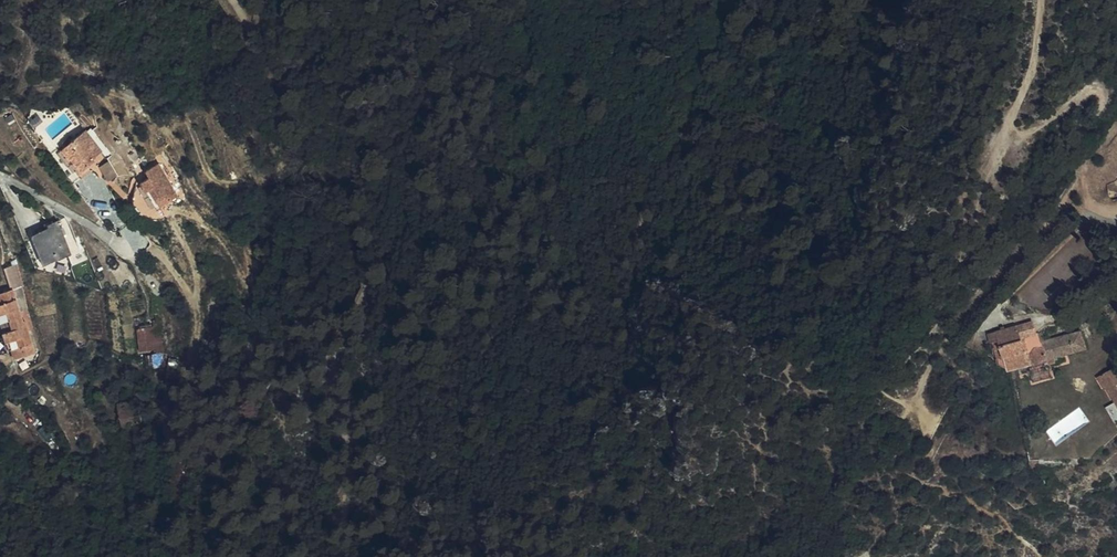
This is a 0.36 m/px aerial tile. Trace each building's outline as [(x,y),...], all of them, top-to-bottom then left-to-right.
[(87,128),(73,139),(67,143),(61,148),(83,176),(109,156),(87,128)] [(110,160),(99,167),(107,180),(118,174),(110,160)] [(160,161),(147,168),(151,174),(143,179),(158,205),(179,193),(160,161)] [(75,250),(62,218),(49,223),(51,227),(35,233),(45,257),(62,251),(63,254),(75,250)] [(17,266),(7,269),(12,287),(22,284),(17,266)] [(23,319),(22,320),(12,287),(0,291),(0,321),(9,319),(12,328),(2,332),(7,349),(10,348),(13,358),(33,351),(23,319)] [(1006,370),(1018,366),(1021,375),(1030,372),(1033,380),(1050,374),(1047,366),(1056,363),(1054,359),(1076,351),(1069,334),(1039,344),(1030,320),(1013,326),(1012,325),(995,331),(987,333),(990,342),(991,342),(1000,368),(1005,366),(1006,370)] [(154,326),(138,328),(142,353),(157,351),(154,326)] [(1069,334),(1076,351),(1086,348),(1079,330),(1069,334)] [(177,360),(170,359),(167,371),(175,373),(177,360)] [(69,385),(73,385),(76,382),(76,378),(74,374),(70,373),(67,374),(65,377),(64,381),(66,384),(69,385)] [(1109,385),(1110,388),(1111,387),(1116,397),(1116,380),(1109,385)] [(35,396),(38,394),(39,391),(38,387),(36,385),(32,385),(29,387),(27,391),(29,394),(32,396),(35,396)]
